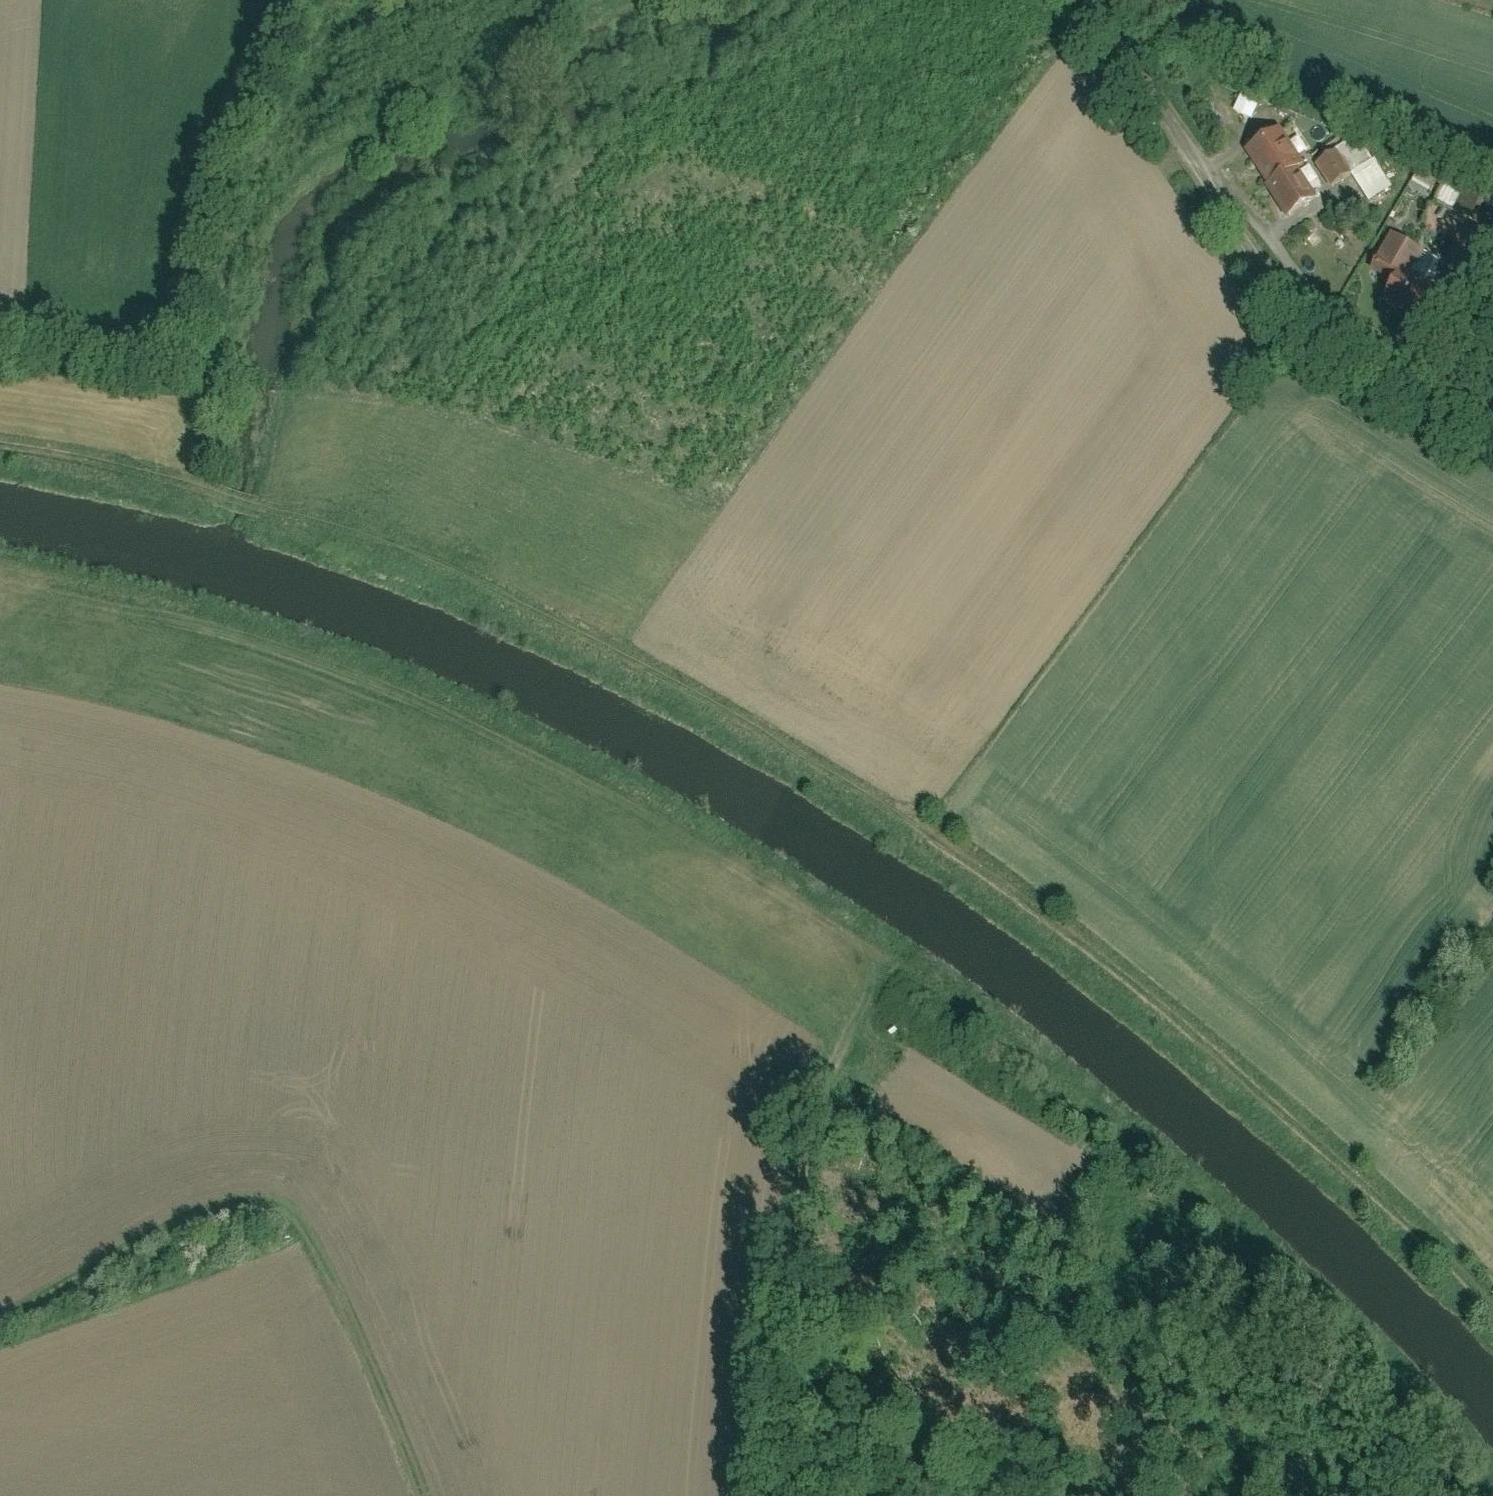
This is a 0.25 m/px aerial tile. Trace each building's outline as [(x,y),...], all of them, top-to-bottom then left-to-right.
[(1246,86),(1236,110),(1256,118),(1265,93),(1246,86)] [(1278,128),(1242,149),(1282,217),(1317,196),(1278,128)] [(1333,150),(1315,161),(1330,188),(1349,177),(1346,172),(1333,150)] [(1363,202),(1387,188),(1370,158),(1346,172),(1349,177),(1363,202)] [(1418,182),(1436,189),(1441,177),(1423,170),(1418,182)] [(1452,214),(1492,233),(1492,204),(1463,190),(1452,214)] [(1419,251),(1387,233),(1367,267),(1384,277),(1399,285),(1405,274),(1419,251)] [(1372,299),(1410,321),(1429,287),(1405,274),(1399,285),(1384,277),(1372,299)]
